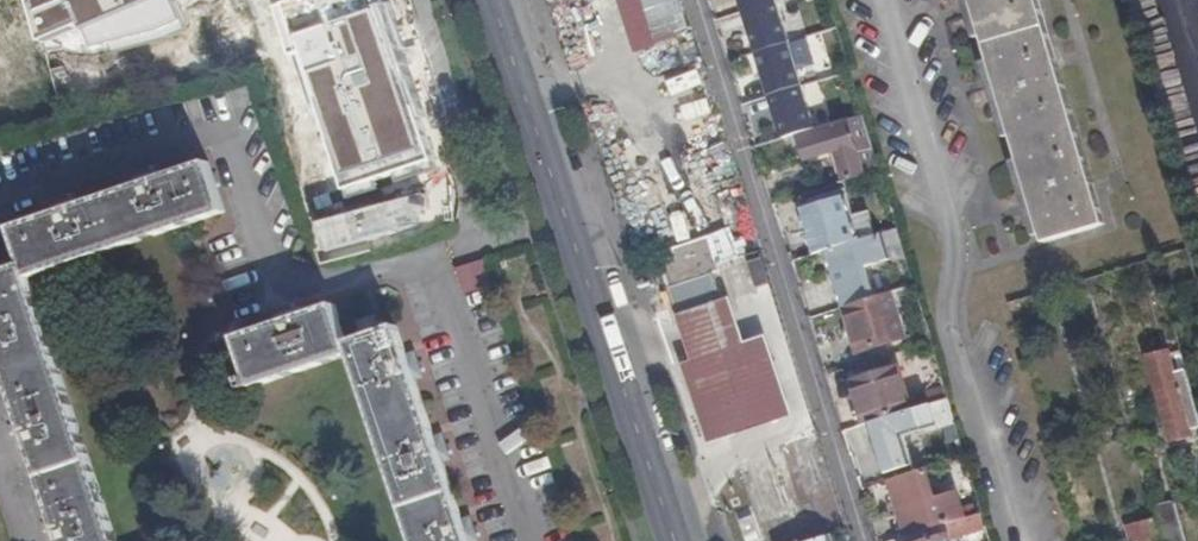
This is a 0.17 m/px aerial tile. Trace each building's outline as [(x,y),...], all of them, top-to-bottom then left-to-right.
[(108,0),(81,0),(91,35),(117,29),(116,27),(108,0)] [(133,0),(108,0),(116,27),(139,19),(133,0)] [(157,0),(139,0),(152,43),(169,38),(157,0)] [(169,38),(195,30),(186,0),(157,0),(169,38)] [(355,0),(324,0),(343,60),(370,51),(355,0)] [(385,24),(401,19),(395,0),(377,0),(385,24)] [(635,54),(692,38),(681,0),(620,0),(635,54)] [(863,115),(829,3),(828,0),(767,0),(772,14),(780,12),(816,129),(863,115)] [(1044,242),(1107,223),(1040,0),(972,0),(1044,242)] [(15,9),(34,78),(40,77),(44,91),(57,88),(33,4),(15,9)] [(0,13),(0,58),(5,76),(8,85),(16,83),(34,78),(15,9),(0,13)] [(370,51),(343,60),(346,68),(356,74),(362,94),(382,88),(370,51)] [(189,84),(210,79),(206,67),(185,72),(189,84)] [(696,78),(663,86),(667,103),(700,95),(696,78)] [(8,85),(10,95),(13,103),(21,101),(16,83),(8,85)] [(849,182),(880,172),(863,115),(816,129),(801,133),(808,157),(834,150),(839,148),(849,182)] [(692,148),(719,138),(713,121),(686,131),(692,148)] [(358,240),(370,237),(361,207),(353,184),(348,187),(336,146),(301,157),(303,163),(304,168),(314,197),(333,191),(337,206),(346,203),(358,240)] [(834,150),(843,183),(849,182),(839,148),(834,150)] [(12,228),(25,265),(0,273),(0,360),(23,427),(15,430),(18,440),(21,439),(25,451),(30,449),(56,524),(48,527),(51,537),(52,536),(54,540),(118,540),(29,277),(225,211),(209,162),(163,178),(160,169),(151,173),(151,174),(140,177),(142,184),(82,206),(79,197),(69,200),(69,201),(57,206),(60,213),(12,228)] [(368,177),(353,181),(353,184),(361,207),(376,202),(368,177)] [(814,254),(823,251),(873,236),(868,218),(854,222),(845,189),(819,197),(821,203),(801,210),(814,254)] [(375,253),(390,248),(376,202),(361,207),(370,237),(375,253)] [(426,236),(422,225),(390,237),(393,247),(426,236)] [(891,258),(906,258),(897,229),(884,233),(891,258)] [(823,251),(840,308),(846,307),(874,298),(864,266),(891,258),(884,233),(873,236),(823,251)] [(358,240),(319,252),(324,267),(357,259),(375,253),(370,237),(358,240)] [(674,257),(662,260),(669,286),(668,287),(678,320),(724,305),(723,300),(715,274),(721,272),(718,264),(709,237),(672,248),(674,257)] [(485,260),(459,269),(467,294),(493,286),(485,260)] [(905,338),(892,292),(874,298),(846,307),(859,352),(905,338)] [(724,305),(678,320),(686,346),(690,360),(680,363),(706,445),(739,434),(793,417),(767,335),(746,342),(731,297),(723,300),(724,305)] [(236,336),(249,376),(241,378),(244,387),(253,385),(253,386),(353,353),(415,540),(479,540),(480,540),(477,532),(474,532),(470,518),(464,521),(444,461),(452,458),(450,449),(448,449),(443,436),(436,438),(416,379),(425,375),(422,365),(419,366),(416,354),(408,356),(398,325),(349,342),(336,303),(304,313),(302,305),(293,308),(293,310),(280,314),(282,321),(236,336)] [(1197,429),(1197,406),(1187,366),(1182,350),(1171,354),(1170,352),(1148,358),(1172,441),(1194,434),(1193,431),(1197,429)] [(859,426),(871,423),(920,407),(947,399),(944,388),(907,400),(899,368),(858,381),(866,406),(854,410),(859,426)] [(904,436),(953,420),(947,401),(920,409),(920,407),(871,423),(886,472),(912,464),(904,436)] [(895,516),(901,538),(965,520),(956,492),(935,499),(926,468),(890,480),(901,513),(895,516)] [(1154,505),(1164,540),(1186,540),(1175,503),(1174,499),(1154,505)] [(902,540),(950,540),(949,538),(984,527),(981,515),(965,520),(901,538),(902,540)] [(1138,523),(1143,540),(1163,540),(1157,518),(1138,523)] [(1138,523),(1130,526),(1134,540),(1143,540),(1138,523)] [(594,539),(594,540),(621,540),(618,531),(594,539)]
